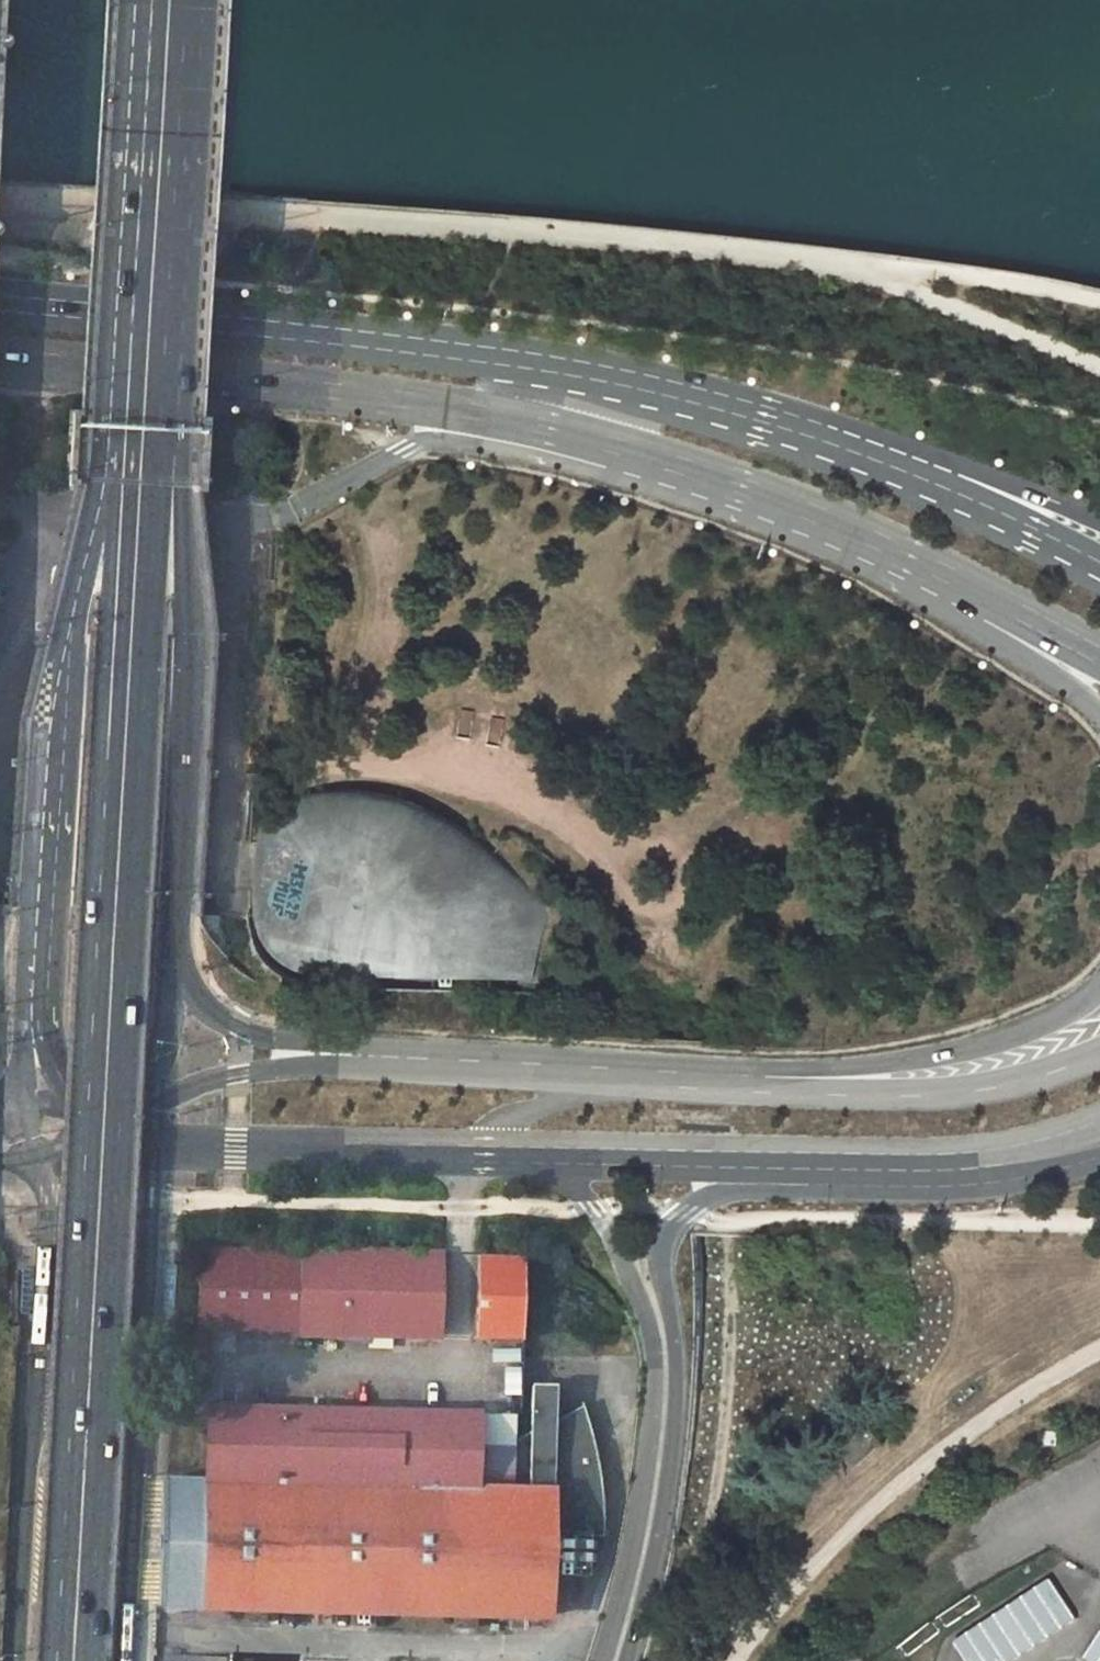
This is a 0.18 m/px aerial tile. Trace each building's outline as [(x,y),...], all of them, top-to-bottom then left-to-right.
[(507,860),(497,851),(486,843),(468,831),(455,824),(445,819),(407,805),(378,797),(357,793),(337,793),(316,794),(291,798),(271,802),(268,898),(268,919),(272,934),(277,944),(288,956),(298,963),(313,968),(323,969),(538,975),(550,917),(548,904),(507,860)] [(207,1330),(439,1337),(441,1253),(197,1248),(195,1330),(194,1394),(205,1395),(207,1330)] [(525,1255),(478,1254),(476,1337),(523,1338),(525,1255)] [(519,1373),(519,1360),(491,1358),(491,1372),(519,1373)] [(587,1405),(556,1421),(558,1387),(533,1387),(532,1433),(512,1444),(513,1415),(211,1408),(209,1482),(168,1481),(164,1606),(207,1607),(206,1630),(232,1630),(232,1608),(249,1608),(248,1619),(263,1620),(264,1609),(356,1611),(355,1622),(370,1623),(370,1612),(458,1614),(458,1625),(473,1626),(473,1615),(549,1617),(551,1572),(586,1573),(587,1535),(605,1536),(605,1504),(602,1472),(597,1440),(588,1409),(587,1405)] [(955,1641),(968,1660),(1014,1660),(1078,1618),(1051,1578),(955,1641)] [(1086,1658),(1090,1660),(1099,1660),(1099,1636),(1086,1658)]
